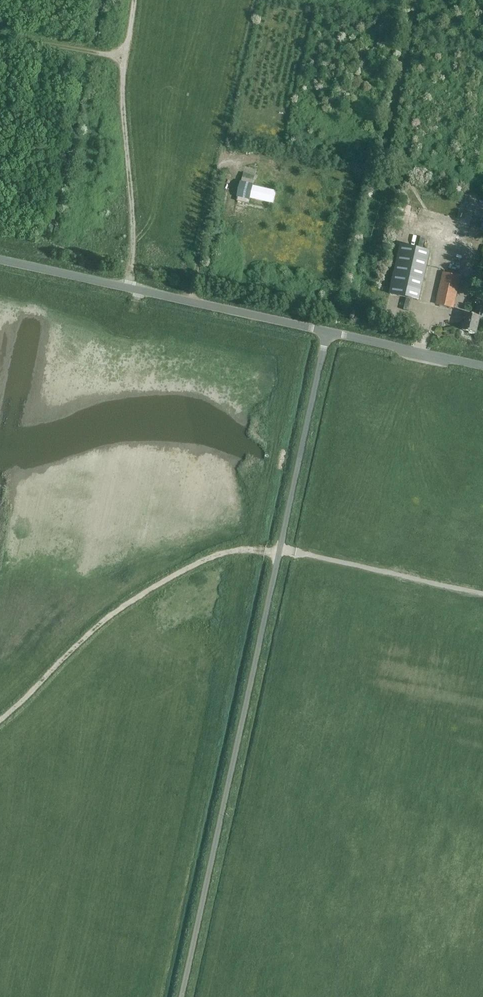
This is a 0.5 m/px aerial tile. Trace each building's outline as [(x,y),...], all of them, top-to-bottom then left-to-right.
[(257,179),(270,183),(273,171),(260,167),(257,179)] [(255,176),(243,173),(237,198),(249,201),(255,176)] [(250,215),(262,218),(265,206),(253,203),(250,215)] [(419,300),(430,251),(401,245),(390,293),(419,300)] [(454,307),(461,276),(444,272),(437,304),(454,307)] [(482,315),(482,307),(478,306),(476,315),(468,313),(464,330),(476,333),(480,317),(482,318),(482,315)]
